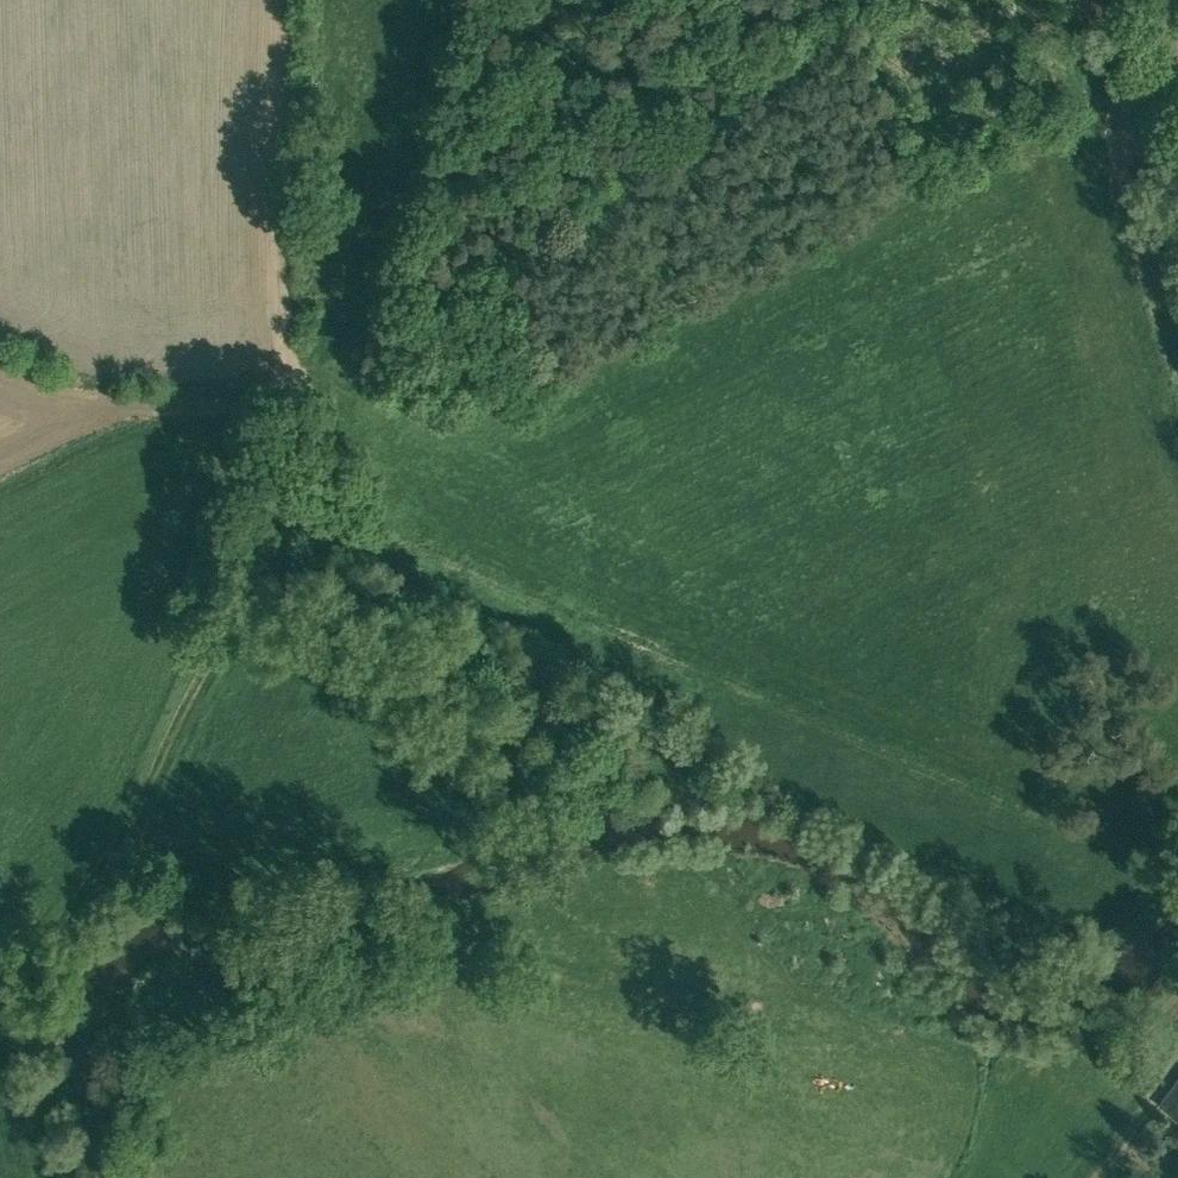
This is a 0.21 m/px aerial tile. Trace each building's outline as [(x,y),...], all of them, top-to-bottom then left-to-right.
[(1159,1105),(1177,1118),(1177,1079),(1159,1105)]
